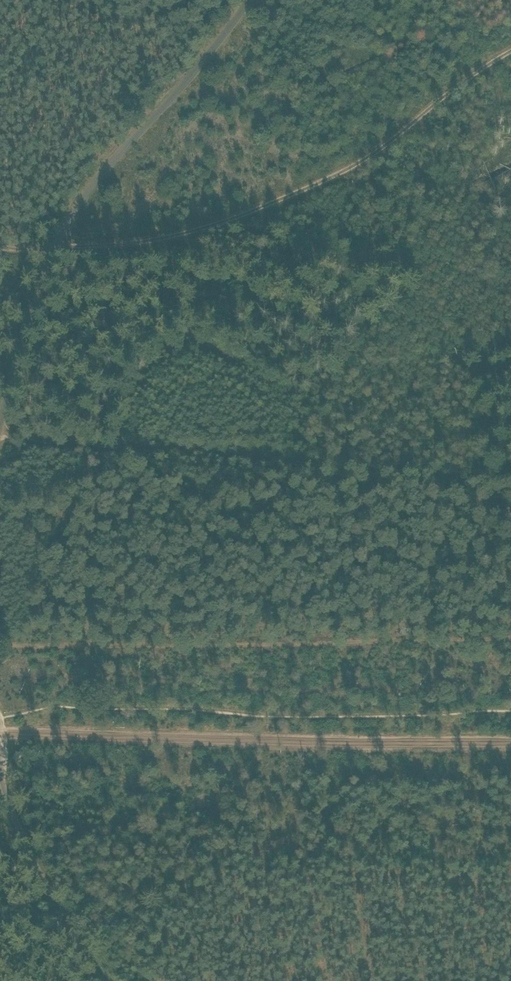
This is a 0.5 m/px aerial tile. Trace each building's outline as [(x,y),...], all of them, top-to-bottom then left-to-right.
[(15,751),(12,759),(20,762),(23,755),(15,751)]
